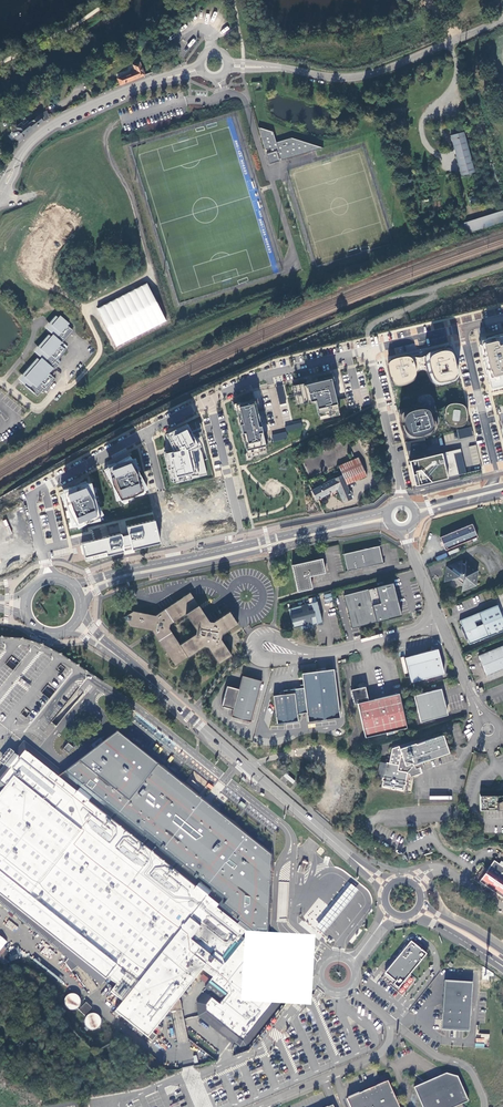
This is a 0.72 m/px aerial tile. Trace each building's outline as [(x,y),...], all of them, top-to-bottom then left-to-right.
[(117,79),(120,86),(143,76),(138,64),(132,66),(134,73),(117,79)] [(43,121),(50,116),(46,110),(39,115),(43,121)] [(43,121),(39,115),(28,121),(28,120),(23,123),(17,126),(13,129),(19,140),(23,135),(24,133),(43,121)] [(17,126),(23,123),(22,121),(16,124),(17,126),(13,129),(17,126)] [(291,138),(276,142),(273,132),(258,127),(265,150),(270,149),(271,153),(266,154),(269,164),(279,161),(278,159),(280,158),(281,160),(323,148),(291,138)] [(474,173),(463,133),(450,137),(461,177),(474,173)] [(455,226),(463,235),(502,222),(502,215),(502,212),(455,226)] [(147,283),(97,308),(116,346),(166,321),(147,283)] [(41,358),(24,377),(27,379),(23,384),(28,388),(37,396),(41,391),(43,393),(55,379),(49,373),(53,368),(54,369),(58,364),(55,361),(65,349),(60,344),(72,330),(67,325),(69,323),(60,315),(51,325),(54,327),(50,332),(52,334),(40,348),(43,351),(38,355),(41,358)] [(492,389),(502,387),(502,335),(481,340),(492,389)] [(431,380),(437,384),(455,379),(457,375),(452,353),(446,349),(429,353),(426,358),(410,362),(407,358),(392,361),(389,365),(394,382),(397,384),(411,381),(414,376),(415,371),(425,369),(429,371),(431,380)] [(315,400),(319,420),(341,414),(333,378),(292,386),(296,404),(315,400)] [(280,404),(287,403),(283,385),(276,387),(280,404)] [(435,407),(434,405),(433,401),(432,396),(430,395),(429,394),(427,393),(425,394),(420,395),(418,396),(417,397),(416,399),(416,400),(416,402),(416,405),(414,407),(412,408),(409,408),(404,409),(401,412),(399,416),(399,419),(400,423),(401,427),(403,432),(405,437),(408,439),(413,439),(418,438),(423,437),(429,435),(434,431),(436,428),(438,425),(445,424),(449,426),(453,427),(457,427),(462,427),(465,425),(467,422),(467,418),(467,414),(466,409),(464,406),(461,405),(457,404),(452,404),(448,405),(445,407),(441,409),(437,410),(435,409),(435,407)] [(234,404),(246,457),(268,452),(256,400),(234,404)] [(165,451),(172,481),(210,473),(203,444),(191,424),(169,436),(174,450),(165,451)] [(471,427),(457,431),(459,440),(473,436),(471,427)] [(286,432),(272,434),(273,441),(287,439),(286,432)] [(424,439),(406,443),(408,452),(427,448),(424,439)] [(460,449),(409,462),(415,486),(459,476),(454,455),(461,453),(460,449)] [(454,455),(459,476),(466,474),(461,453),(454,455)] [(138,475),(134,457),(129,458),(128,456),(119,461),(106,464),(107,467),(103,469),(110,483),(115,502),(120,500),(121,503),(132,498),(143,495),(143,492),(147,490),(138,475)] [(337,467),(341,475),(345,484),(365,476),(357,458),(337,467)] [(341,475),(312,490),(317,499),(336,489),(343,502),(352,498),(345,484),(341,475)] [(94,500),(90,482),(86,483),(84,481),(75,486),(62,489),(63,492),(59,494),(67,508),(71,527),(76,525),(78,528),(88,523),(99,520),(99,517),(103,515),(94,500)] [(121,534),(81,543),(85,561),(123,552),(132,550),(159,543),(154,520),(126,527),(128,534),(122,536),(121,534)] [(472,524),(440,537),(446,550),(478,537),(472,524)] [(379,546),(344,554),(348,572),(383,564),(379,546)] [(437,561),(448,556),(446,553),(436,558),(437,561)] [(322,559),(292,566),(298,592),(312,589),(310,577),(325,573),(322,559)] [(462,562),(450,566),(453,568),(451,570),(448,569),(446,581),(453,579),(454,581),(455,580),(462,586),(462,591),(475,585),(477,571),(466,562),(465,563),(461,563),(462,562)] [(393,583),(344,595),(353,628),(401,615),(393,583)] [(221,635),(237,625),(229,613),(213,622),(209,621),(190,594),(157,616),(133,612),(126,616),(127,620),(131,627),(152,631),(175,666),(204,647),(208,648),(219,664),(231,656),(220,639),(221,635)] [(316,603),(288,609),(293,628),(299,627),(300,630),(302,631),(307,630),(305,625),(311,624),(311,626),(321,624),(316,603)] [(460,621),(462,626),(460,627),(465,640),(467,639),(470,645),(502,631),(502,620),(497,606),(460,621)] [(4,754),(9,747),(14,752),(22,741),(24,740),(38,751),(46,740),(57,726),(54,724),(52,722),(78,689),(86,695),(89,697),(99,684),(102,680),(87,670),(60,653),(46,645),(33,641),(31,640),(22,638),(1,636),(0,636),(0,759),(4,754)] [(479,656),(487,676),(502,669),(502,646),(479,656)] [(438,650),(406,657),(412,682),(444,674),(438,650)] [(340,718),(333,670),(302,674),(304,688),(284,691),(284,695),(273,696),(276,724),(287,723),(298,721),(297,715),(307,714),(308,722),(340,718)] [(251,722),(262,682),(242,676),(239,689),(227,686),(222,707),(233,710),(231,717),(251,722)] [(407,729),(399,693),(368,701),(365,687),(351,690),(355,704),(358,704),(366,738),(407,729)] [(448,713),(442,691),(428,694),(428,692),(414,696),(421,722),(434,719),(434,716),(448,713)] [(57,950),(68,959),(65,963),(71,971),(78,967),(101,985),(108,977),(116,984),(110,992),(123,1001),(115,1011),(153,1041),(157,1035),(153,1032),(169,1012),(183,1010),(180,998),(203,969),(213,977),(211,980),(205,987),(222,1001),(220,1004),(205,993),(197,1003),(198,1016),(217,1031),(230,1042),(226,1049),(239,1049),(248,1049),(283,1003),(283,1005),(286,1005),(291,1000),(301,987),(296,987),(306,975),(265,943),(267,922),(267,908),(269,882),(270,859),(267,857),(248,841),(241,835),(229,825),(220,817),(211,810),(208,807),(205,805),(194,796),(183,786),(170,776),(160,767),(157,764),(120,734),(115,737),(85,762),(79,767),(69,775),(42,754),(38,751),(24,740),(22,741),(14,752),(9,747),(4,754),(0,759),(0,762),(4,765),(0,770),(0,791),(0,905),(57,950)] [(449,753),(443,735),(416,744),(415,741),(392,748),(389,762),(387,762),(383,777),(382,777),(382,780),(383,780),(382,786),(391,788),(391,789),(394,790),(395,788),(404,790),(404,785),(406,786),(406,782),(405,782),(407,773),(414,765),(422,762),(449,753)] [(63,749),(69,753),(73,747),(67,743),(63,749)] [(423,767),(422,762),(414,765),(407,773),(411,773),(412,773),(415,770),(416,769),(423,767)] [(502,794),(502,791),(498,790),(498,794),(480,794),(480,810),(502,810),(502,793),(502,794)] [(305,873),(308,861),(302,860),(299,872),(305,873)] [(495,861),(480,882),(502,898),(502,867),(495,861)] [(354,901),(361,896),(352,889),(345,893),(325,909),(315,916),(324,924),(334,917),(354,901)] [(4,926),(14,932),(18,926),(8,920),(4,926)] [(426,954),(411,941),(385,973),(395,981),(393,984),(398,988),(426,954)] [(199,978),(205,983),(209,979),(203,973),(199,978)] [(472,982),(444,980),(441,1029),(469,1031),(472,982)] [(74,1009),(77,1008),(79,1006),(80,1004),(80,1002),(80,999),(79,997),(77,995),(75,994),(73,993),(70,994),(68,995),(66,997),(65,999),(64,1001),(65,1003),(66,1006),(67,1007),(69,1009),(72,1009),(74,1009)] [(92,1008),(86,1002),(81,1007),(79,1006),(77,1008),(86,1016),(88,1014),(87,1013),(92,1008)] [(95,1029),(97,1028),(99,1026),(101,1024),(101,1022),(101,1019),(100,1017),(98,1015),(96,1014),(93,1013),(91,1013),(89,1015),(87,1016),(86,1018),(85,1021),(86,1023),(87,1026),(88,1027),(90,1029),(93,1029),(95,1029)] [(173,1017),(177,1043),(187,1041),(183,1015),(173,1017)] [(476,1039),(476,1047),(484,1047),(484,1039),(476,1039)] [(457,1076),(446,1073),(414,1087),(422,1106),(454,1106),(468,1101),(457,1076)] [(387,1080),(346,1098),(350,1106),(399,1106),(387,1080)] [(88,1106),(101,1104),(100,1095),(86,1098),(88,1106)]
